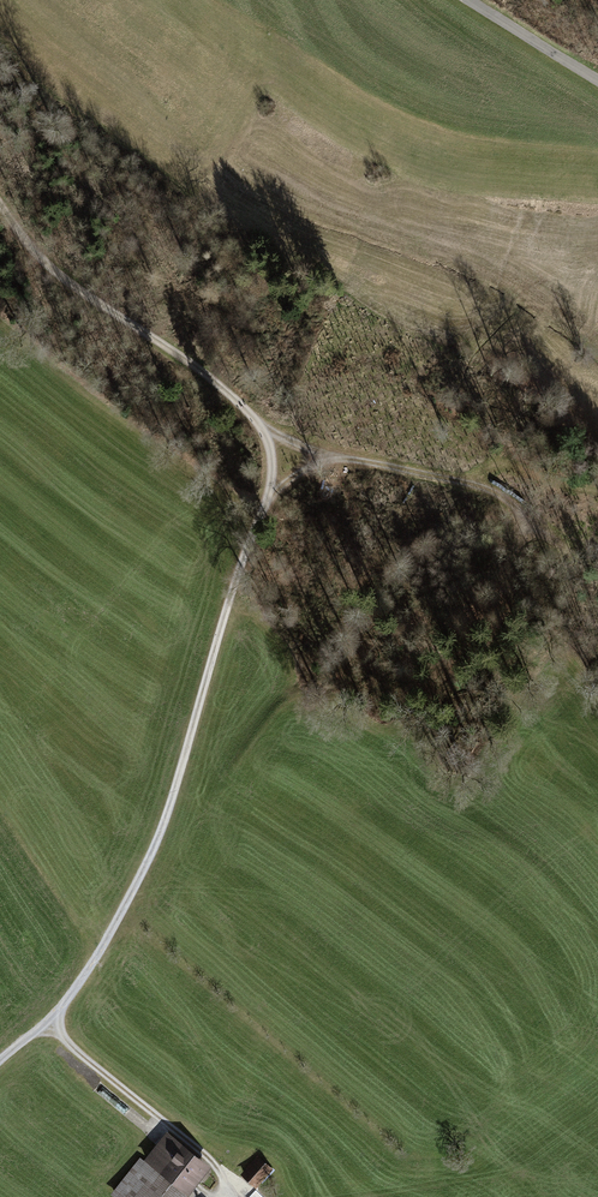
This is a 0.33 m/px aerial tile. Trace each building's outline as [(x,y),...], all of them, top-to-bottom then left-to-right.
[(112,1195),(115,1196),(186,1196),(210,1167),(164,1130),(112,1195)] [(257,1159),(241,1176),(255,1190),(272,1174),(257,1159)]
